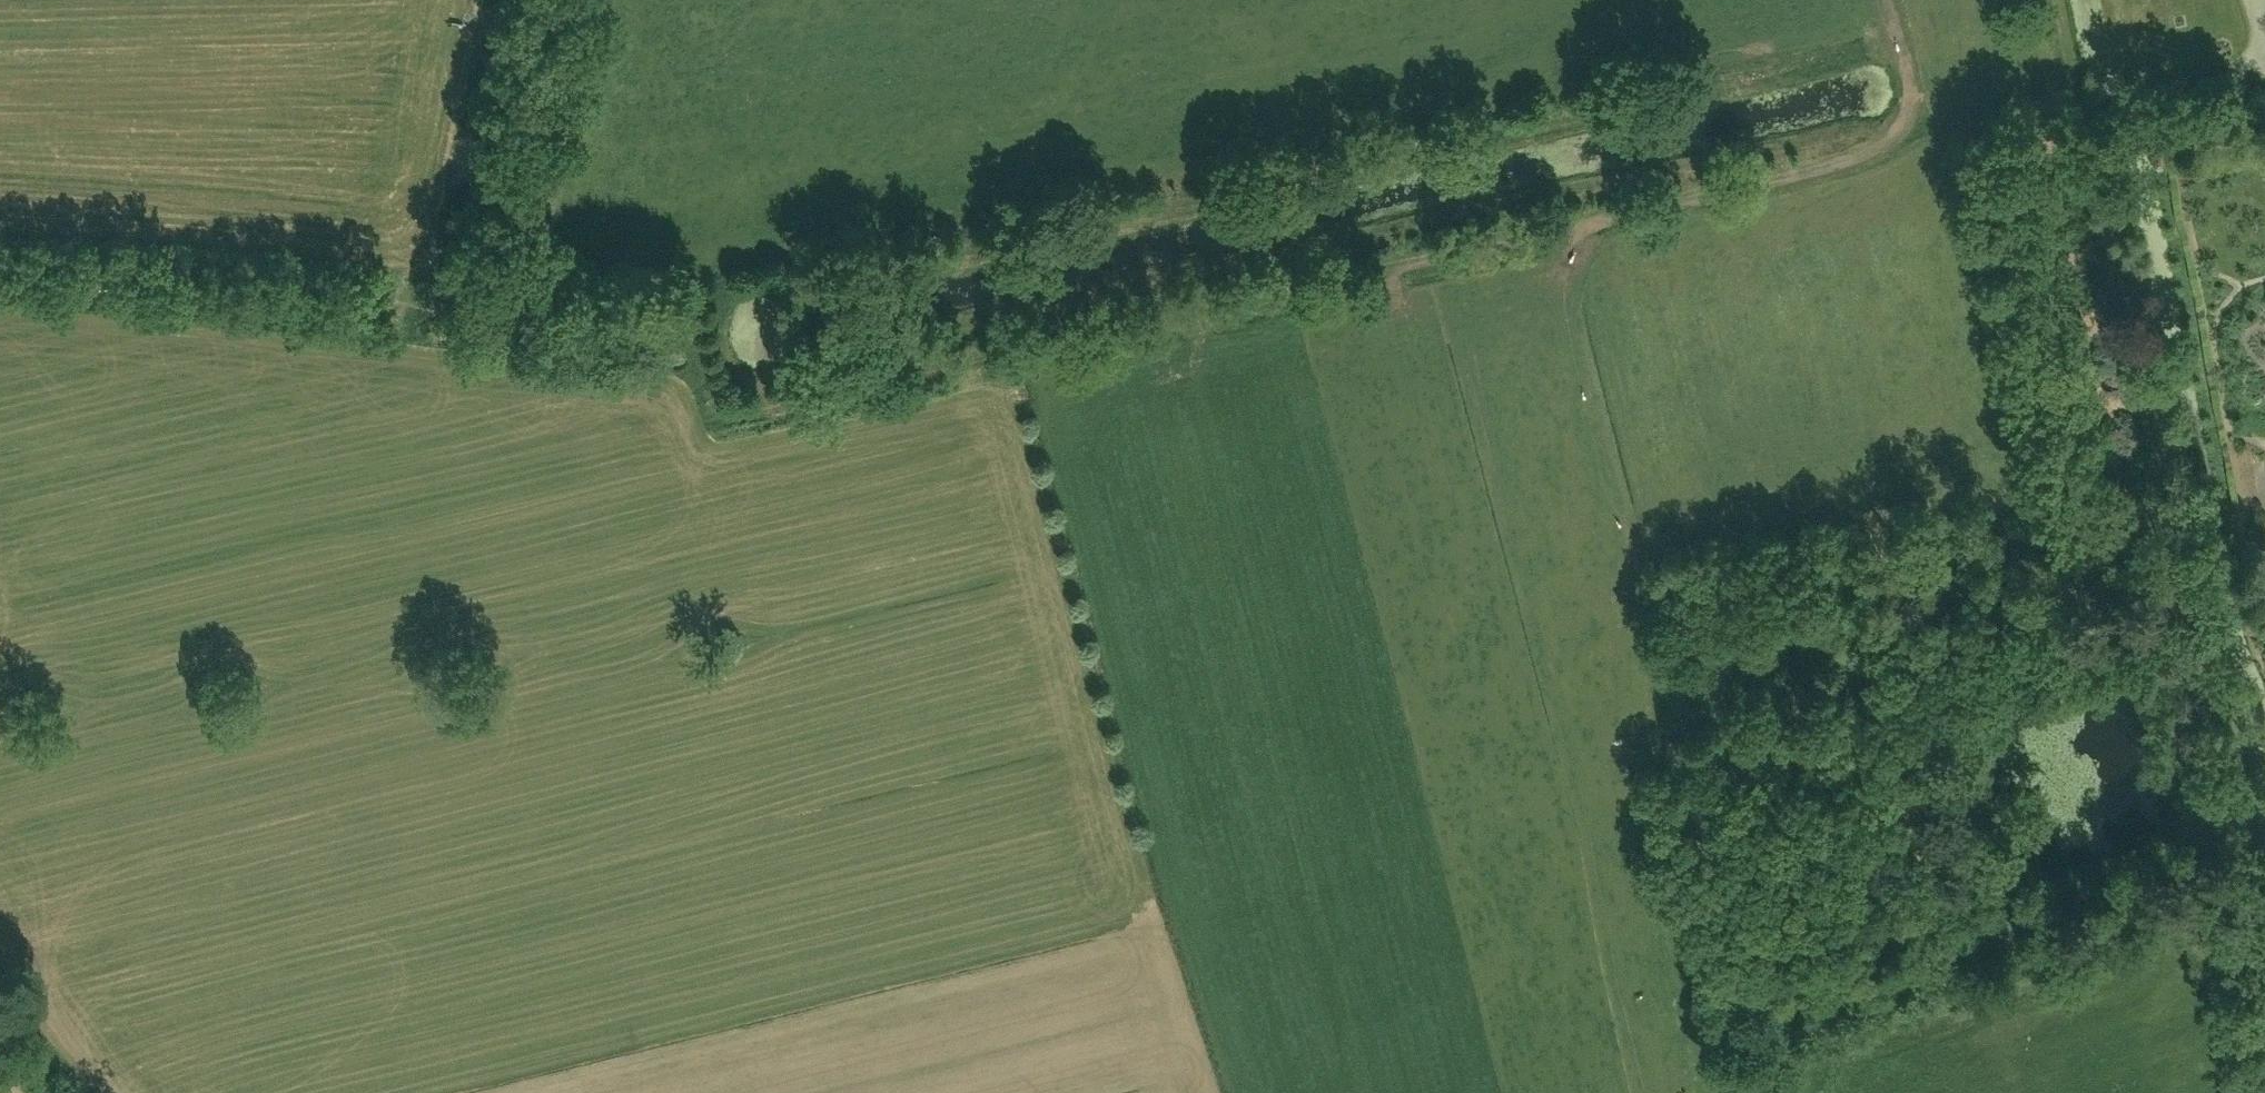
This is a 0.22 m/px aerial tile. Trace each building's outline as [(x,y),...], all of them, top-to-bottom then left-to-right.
[(2264,140),(2264,128),(2254,130),(2255,141),(2264,140)]
